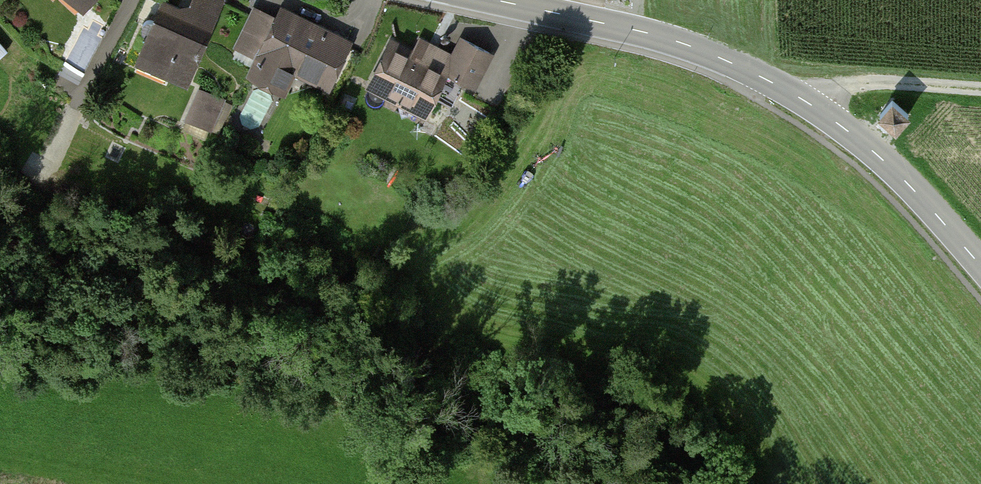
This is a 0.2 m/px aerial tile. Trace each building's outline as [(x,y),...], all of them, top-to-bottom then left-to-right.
[(84,11),(95,0),(72,0),(84,11)] [(141,67),(192,88),(227,3),(220,0),(195,0),(189,14),(166,5),(141,67)] [(256,9),(238,46),(259,56),(250,74),(287,92),(295,74),(330,91),(354,42),(283,8),(277,20),(256,9)] [(393,43),(372,85),(430,115),(451,74),(478,88),(496,54),(464,38),(455,54),(423,37),(415,54),(393,43)] [(188,111),(217,124),(230,95),(200,82),(188,111)] [(893,101),(876,116),(891,132),(907,117),(900,109),(893,101)]
